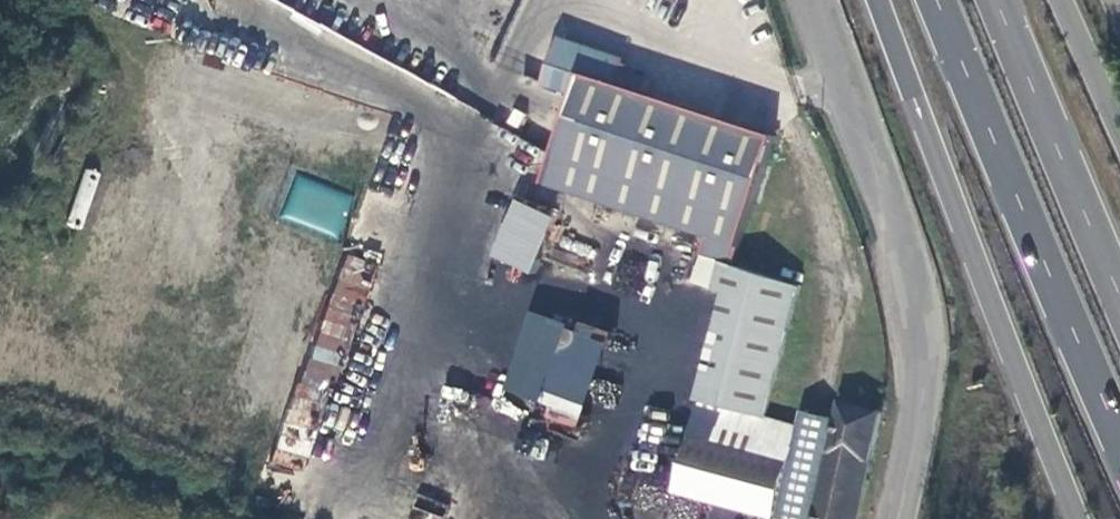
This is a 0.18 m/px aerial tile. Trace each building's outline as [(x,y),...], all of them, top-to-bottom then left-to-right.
[(556,40),(541,88),(573,97),(552,163),(555,163),(689,206),(746,223),(772,136),(645,96),(650,81),(618,71),(621,60),(556,40)] [(689,206),(555,163),(548,185),(682,227),(689,206)] [(294,176),(282,219),(341,236),(353,193),(294,176)] [(488,257),(530,272),(552,215),(510,199),(488,257)] [(374,264),(346,255),(296,399),(324,408),(374,264)] [(800,287),(731,265),(698,401),(704,403),(768,419),(800,287)] [(584,322),(543,308),(509,403),(552,418),(584,322)] [(886,410),(844,401),(839,419),(805,412),(801,428),(768,419),(704,403),(680,489),(702,496),(774,516),(790,459),(793,460),(779,518),(861,518),(886,410)] [(680,489),(671,518),(695,518),(702,496),(680,489)]
